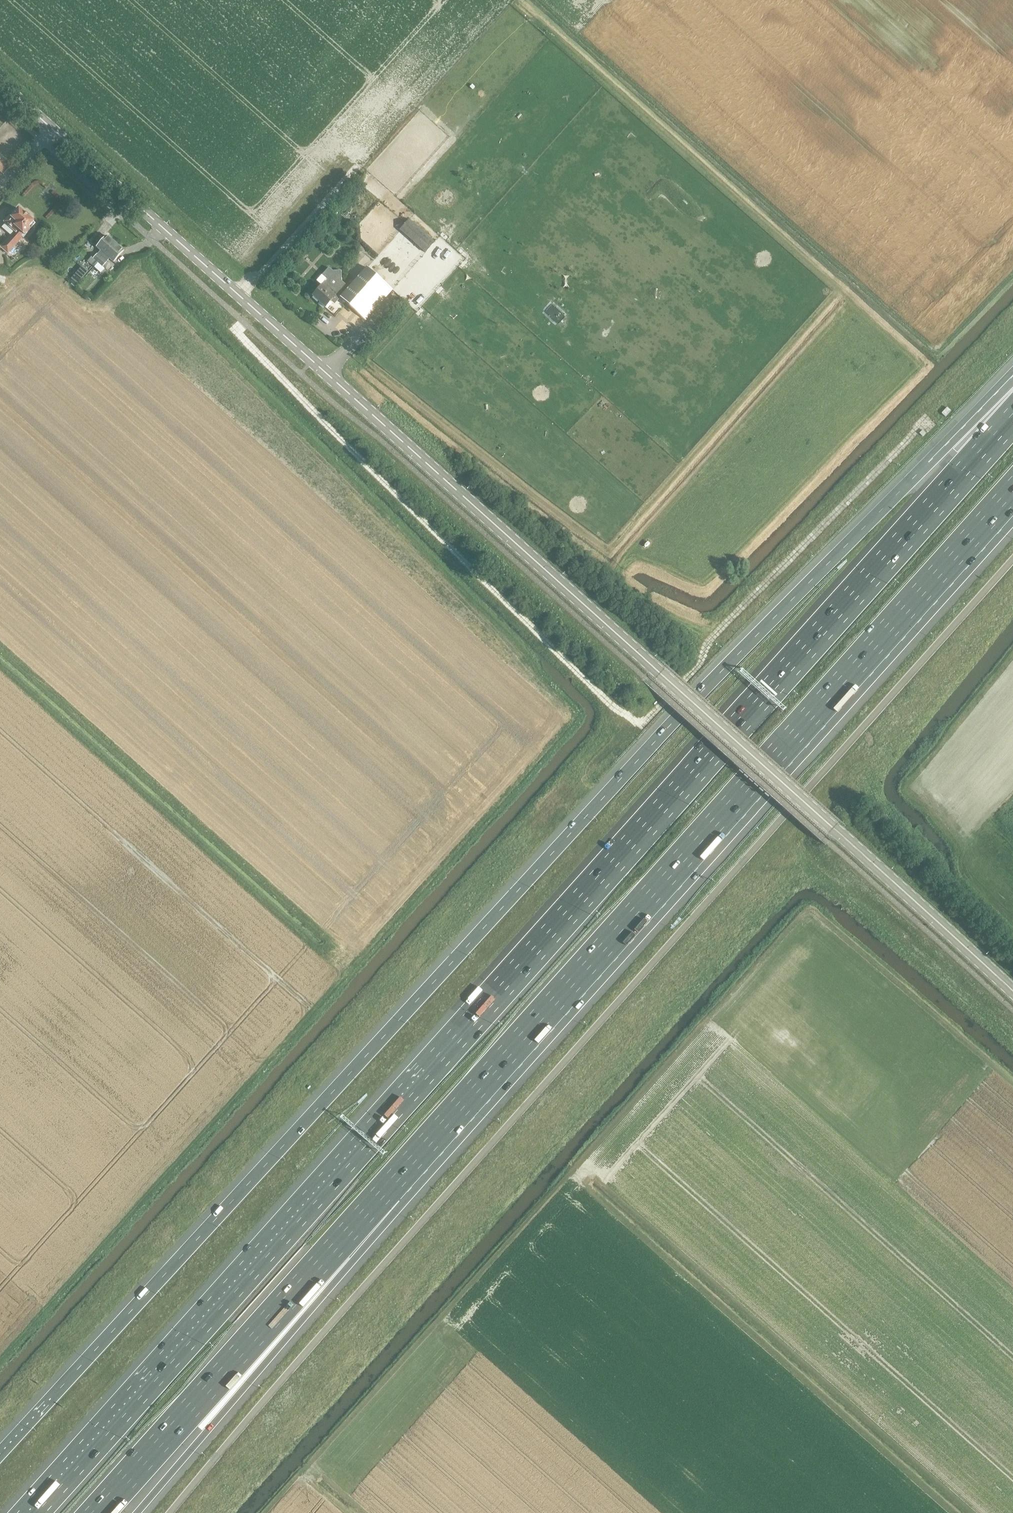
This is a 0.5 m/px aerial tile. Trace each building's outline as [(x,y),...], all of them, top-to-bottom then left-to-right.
[(1,158),(0,159),(0,171),(4,175),(10,167),(1,158)] [(25,212),(17,206),(3,222),(14,231),(0,247),(8,254),(23,238),(24,239),(31,230),(29,228),(35,221),(29,217),(30,215),(26,212),(25,212)] [(425,253),(434,243),(409,220),(399,230),(425,253)] [(116,243),(107,235),(96,247),(100,251),(98,254),(97,253),(93,258),(92,256),(87,261),(94,267),(116,243)] [(125,251),(116,243),(94,267),(101,273),(105,268),(103,267),(107,262),(110,259),(114,263),(125,251)] [(78,283),(90,269),(83,264),(72,277),(78,283)] [(365,320),(392,291),(367,268),(342,296),(331,286),(328,290),(322,285),(312,296),(325,308),(335,297),(338,300),(340,298),(365,320)] [(947,407),(941,413),(946,417),(951,411),(947,407)]
